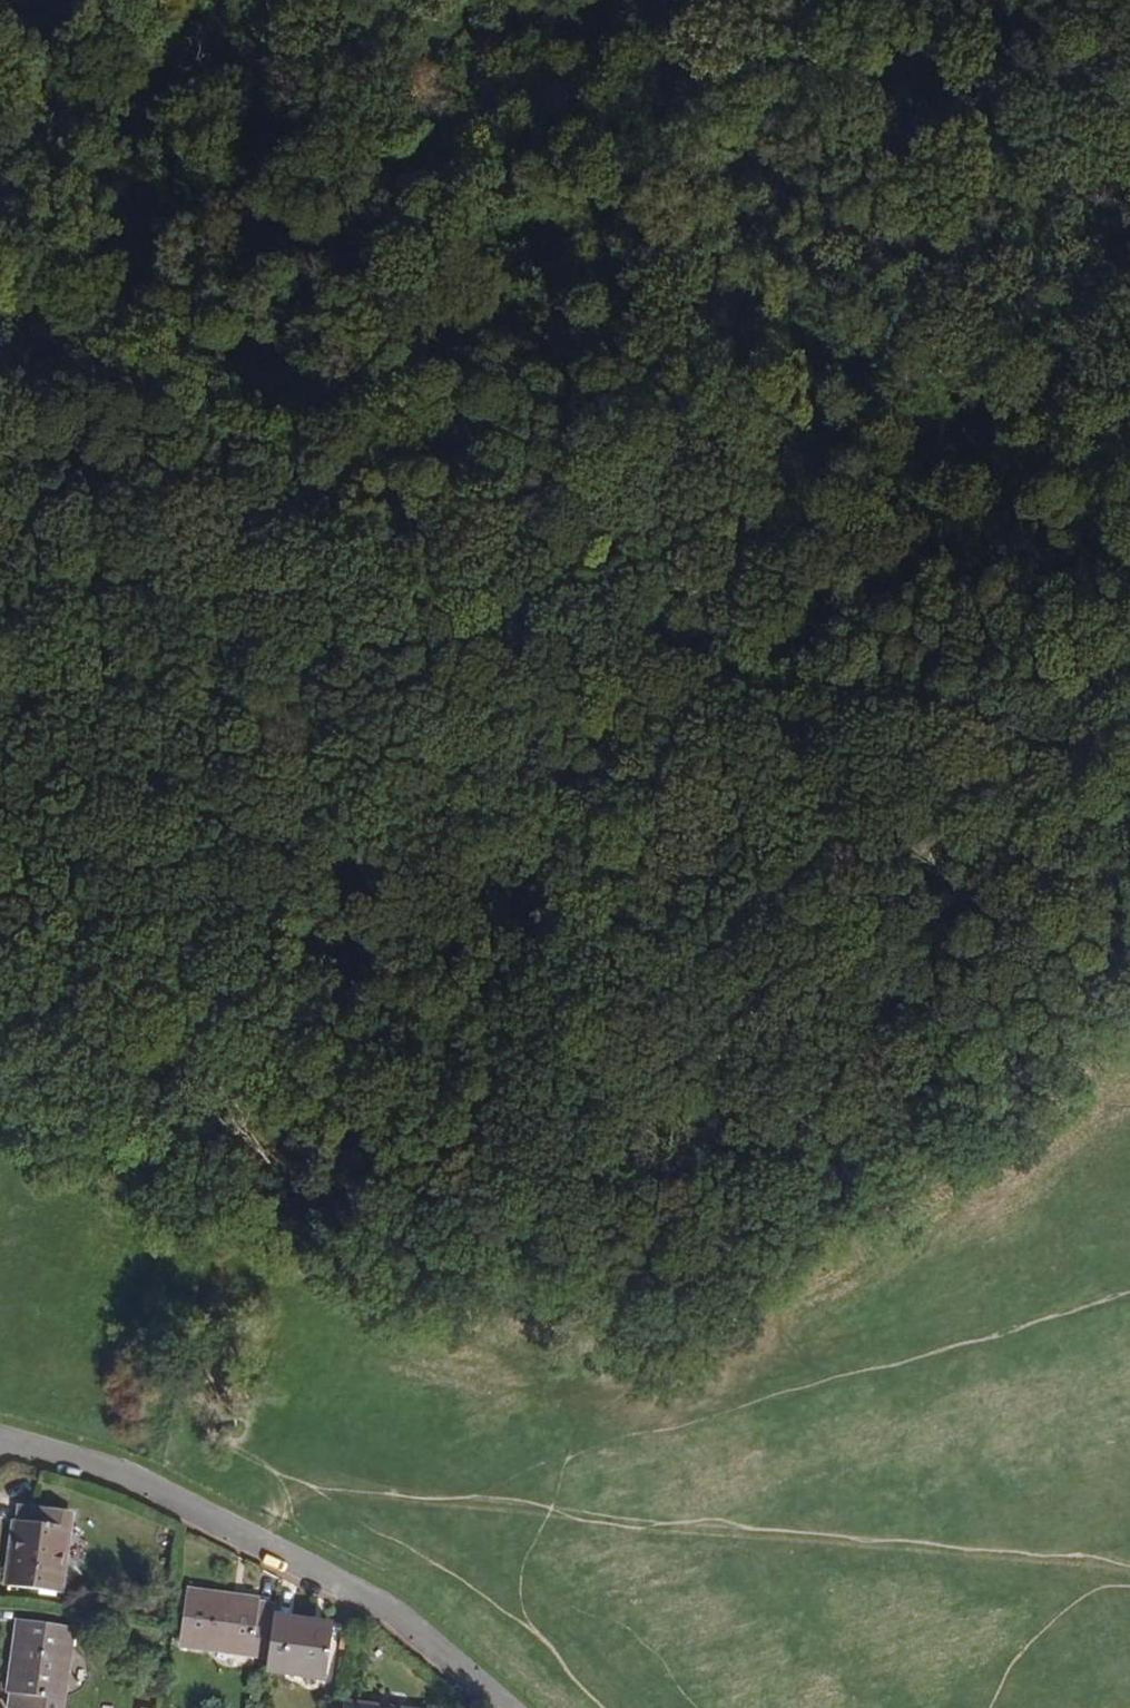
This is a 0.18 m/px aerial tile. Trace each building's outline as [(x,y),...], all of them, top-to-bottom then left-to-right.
[(53,1586),(62,1507),(14,1501),(6,1581),(53,1586)] [(182,1591),(177,1637),(264,1647),(267,1616),(269,1600),(182,1591)] [(326,1622),(267,1616),(264,1647),(263,1663),(322,1670),(326,1622)] [(66,1621),(16,1617),(7,1704),(36,1707),(55,1707),(66,1621)]
